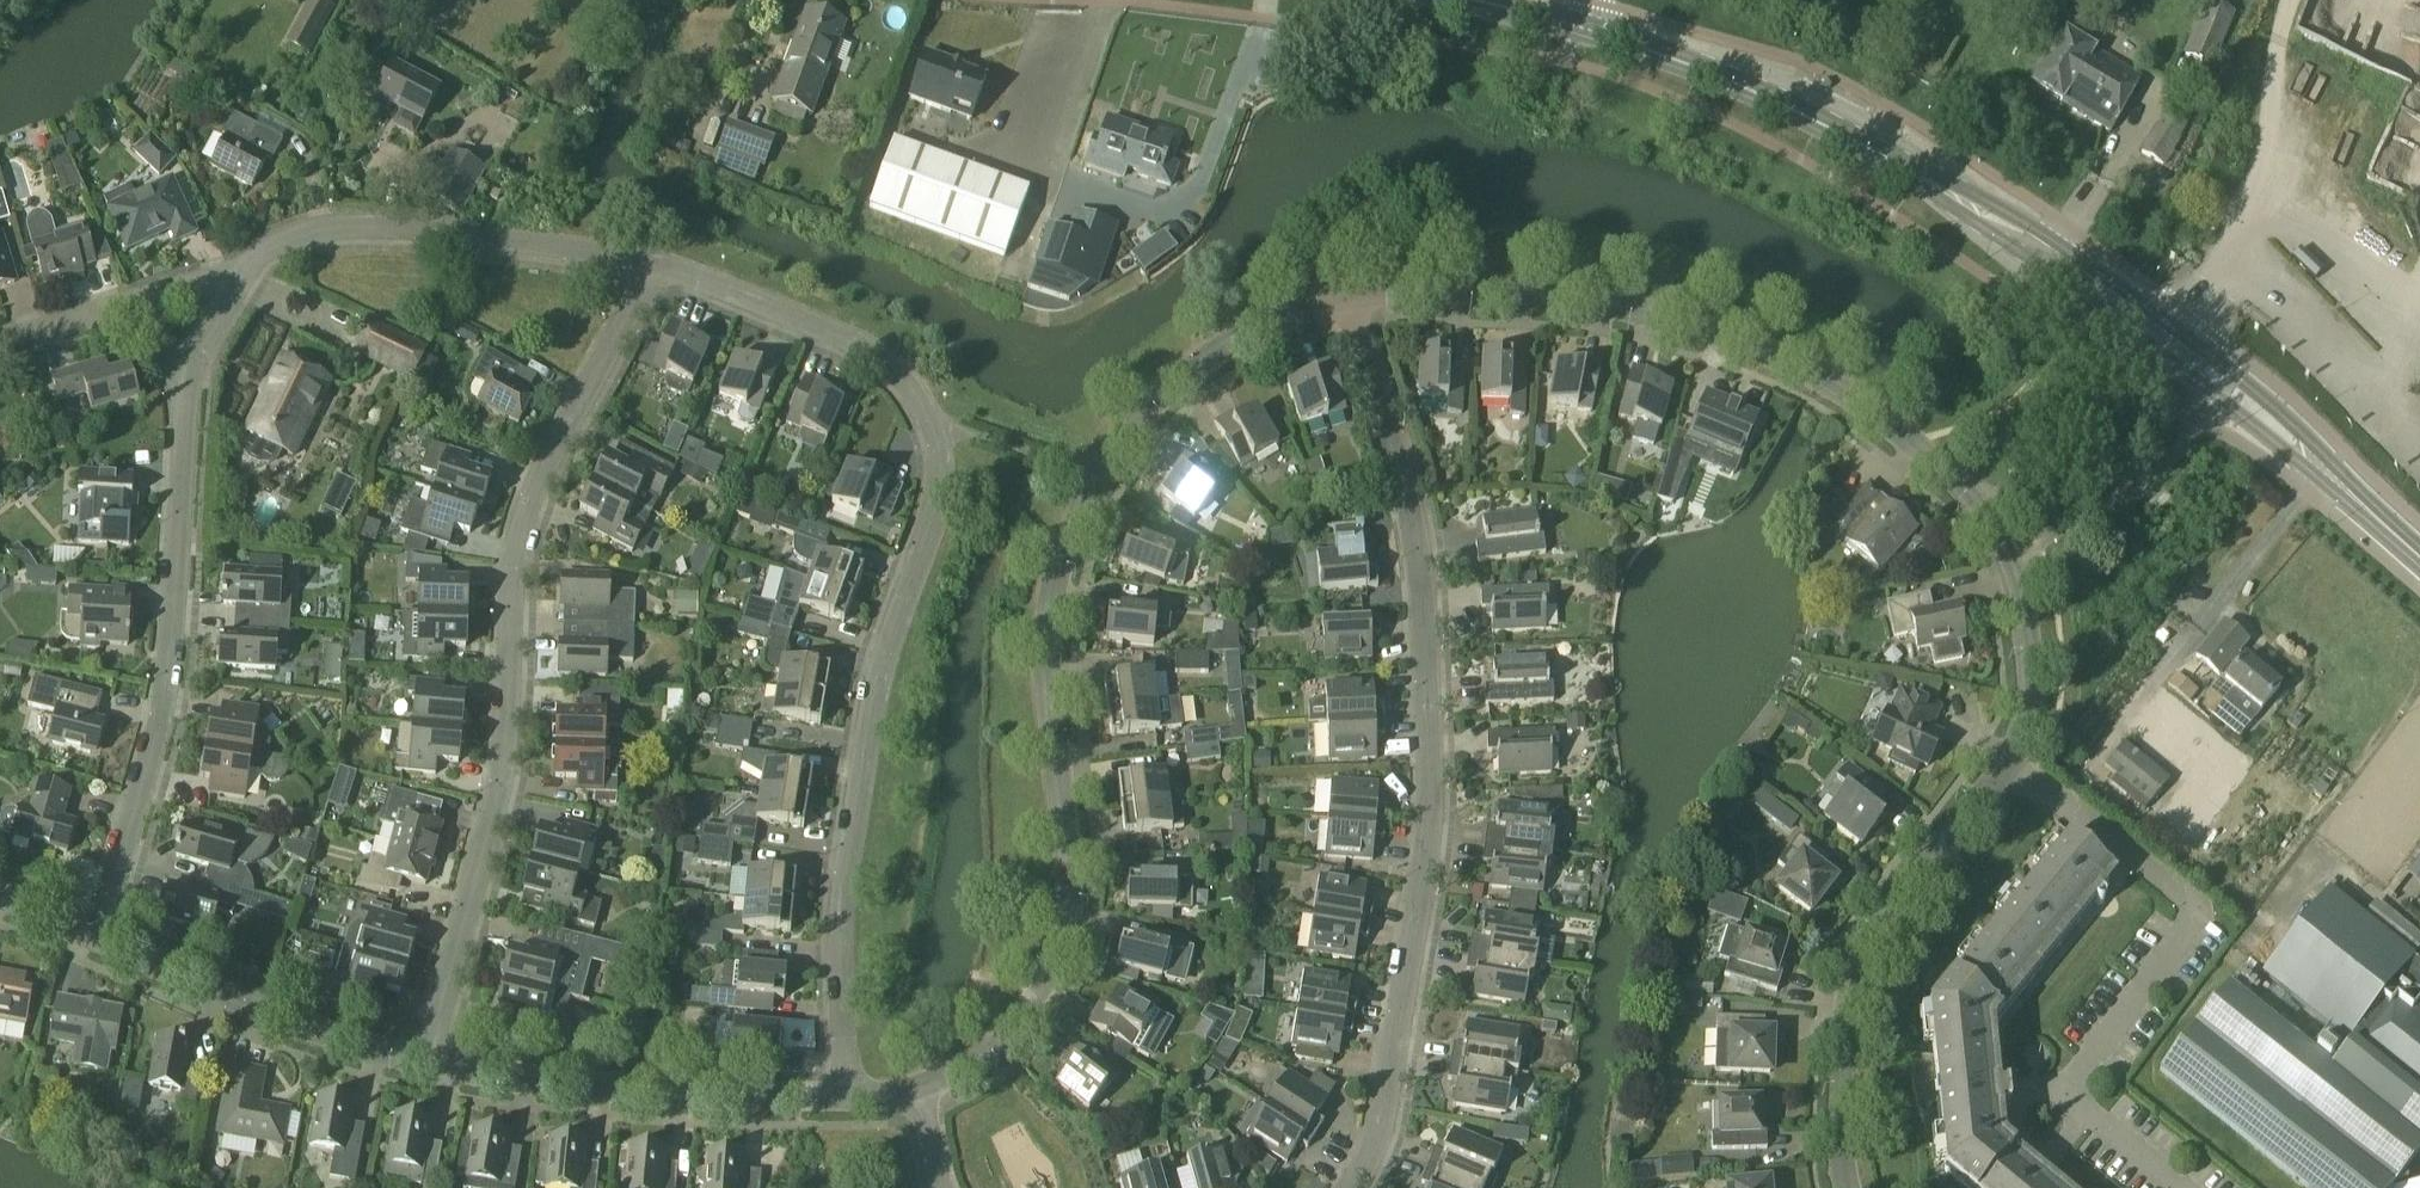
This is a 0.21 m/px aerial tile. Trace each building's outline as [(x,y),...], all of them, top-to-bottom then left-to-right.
[(2300,30),(2326,42),(2345,0),(2313,0),(2300,30)] [(2115,11),(2116,15),(2125,22),(2129,21),(2135,11),(2135,8),(2125,1),(2121,2),(2115,11)] [(2234,14),(2208,3),(2185,56),(2212,67),(2234,14)] [(332,15),(311,4),(295,33),(316,45),(332,15)] [(773,101),(812,116),(845,25),(807,10),(773,101)] [(2107,31),(2081,17),(2075,27),(2082,31),(2083,29),(2101,40),(2107,31)] [(2032,85),(2110,133),(2140,80),(2066,32),(2032,85)] [(910,99),(951,114),(952,110),(971,116),(969,121),(971,121),(986,78),(952,66),(953,64),(938,58),(940,55),(935,53),(934,57),(927,54),(910,99)] [(393,63),(371,106),(389,116),(392,109),(403,115),(396,130),(415,140),(422,126),(423,126),(443,90),(393,63)] [(180,65),(174,75),(189,83),(194,72),(180,65)] [(212,166),(248,186),(243,195),(244,195),(249,186),(252,188),(270,153),(275,156),(283,140),(234,114),(222,136),(227,138),(212,166)] [(1108,119),(1092,167),(1124,178),(1127,168),(1140,172),(1139,176),(1170,187),(1177,166),(1166,163),(1167,159),(1166,158),(1173,137),(1156,131),(1155,135),(1108,119)] [(774,140),(729,123),(719,150),(764,167),(774,140)] [(2156,125),(2139,153),(2165,168),(2181,140),(2156,125)] [(136,152),(160,175),(175,160),(151,136),(136,152)] [(895,140),(870,208),(1005,257),(1029,190),(895,140)] [(62,191),(80,187),(69,142),(51,146),(62,191)] [(429,194),(433,196),(462,213),(487,172),(454,152),(429,194)] [(104,198),(128,250),(159,235),(161,231),(170,227),(177,242),(197,233),(172,179),(136,196),(131,186),(104,198)] [(11,220),(2,192),(0,193),(0,223),(11,220)] [(1063,254),(1091,264),(1102,267),(1116,225),(1077,212),(1063,254)] [(34,247),(45,284),(67,278),(66,272),(95,263),(84,226),(54,235),(50,221),(47,218),(43,216),(39,215),(34,216),(31,220),(29,223),(28,227),(34,247)] [(1144,275),(1178,251),(1165,232),(1131,256),(1144,275)] [(15,283),(0,233),(0,288),(15,283)] [(672,321),(652,368),(668,375),(665,383),(669,391),(681,396),(689,392),(692,385),(693,385),(709,346),(683,336),(687,327),(672,321)] [(467,329),(462,339),(466,341),(468,337),(477,341),(480,336),(467,329)] [(378,362),(412,379),(425,351),(391,334),(378,362)] [(1419,398),(1447,399),(1447,414),(1462,414),(1463,381),(1448,380),(1449,352),(1445,351),(1445,349),(1427,348),(1427,351),(1420,350),(1419,398)] [(470,377),(488,387),(479,403),(519,425),(534,398),(505,382),(514,365),(485,349),(470,377)] [(1481,400),(1510,401),(1509,416),(1524,416),(1526,383),(1511,382),(1512,354),(1508,354),(1508,351),(1489,350),(1489,353),(1483,353),(1481,400)] [(735,357),(719,396),(742,405),(738,415),(740,420),(749,424),(754,422),(758,412),(760,413),(780,365),(765,359),(761,368),(735,357)] [(282,359),(246,434),(247,435),(242,443),(244,453),(250,461),(259,465),(269,465),(278,460),(282,452),(293,457),(330,382),(282,359)] [(1556,363),(1549,404),(1592,412),(1601,362),(1585,359),(1583,368),(1556,363)] [(105,361),(52,377),(60,402),(87,394),(93,414),(139,401),(129,369),(109,375),(105,361)] [(1313,377),(1287,385),(1300,425),(1346,410),(1330,361),(1310,368),(1313,377)] [(1633,367),(1619,417),(1638,422),(1633,439),(1654,445),(1659,428),(1661,429),(1672,388),(1646,381),(1648,371),(1633,367)] [(786,424),(803,430),(799,438),(803,446),(815,451),(823,448),(826,440),(827,440),(843,402),(818,391),(821,382),(806,376),(786,424)] [(1732,403),(1707,392),(1688,438),(1711,448),(1706,461),(1734,473),(1758,417),(1730,405),(1732,403)] [(1228,415),(1214,423),(1240,468),(1278,445),(1257,409),(1233,423),(1228,415)] [(674,424),(663,449),(678,456),(689,430),(674,424)] [(22,462),(18,431),(0,433),(0,465),(22,462)] [(697,467),(703,452),(705,447),(687,439),(680,458),(697,467)] [(435,491),(482,506),(491,478),(466,470),(471,456),(430,443),(421,470),(440,477),(435,491)] [(1162,493),(1194,520),(1223,487),(1183,453),(1173,466),(1180,472),(1162,493)] [(1670,453),(1656,499),(1673,504),(1686,458),(1670,453)] [(594,483),(652,513),(660,496),(661,497),(662,495),(675,470),(645,454),(637,471),(608,456),(594,483)] [(848,465),(832,503),(873,520),(893,472),(878,466),(874,475),(848,465)] [(78,494),(83,495),(80,542),(129,545),(131,525),(135,525),(136,509),(130,508),(131,498),(132,498),(134,476),(80,472),(78,494)] [(32,473),(24,480),(30,488),(38,482),(32,473)] [(323,509),(344,518),(359,484),(339,475),(323,509)] [(1593,495),(1608,499),(1612,482),(1597,478),(1593,495)] [(594,483),(580,509),(600,520),(593,532),(633,552),(646,527),(645,526),(652,513),(594,483)] [(435,491),(430,507),(411,501),(401,532),(447,547),(453,528),(470,534),(479,506),(482,507),(482,506),(435,491)] [(1830,527),(1877,570),(1916,527),(1907,520),(1907,509),(1896,509),(1887,502),(1873,518),(1867,512),(1868,511),(1857,501),(1861,496),(1860,495),(1830,527)] [(756,505),(747,503),(740,500),(735,514),(751,519),(756,505)] [(1485,542),(1476,543),(1478,562),(1546,554),(1543,535),(1539,536),(1536,512),(1482,518),(1485,542)] [(854,597),(863,570),(837,560),(839,553),(840,553),(840,552),(804,538),(809,525),(777,513),(772,527),(796,536),(794,542),(793,548),(795,553),(798,558),(803,561),(814,565),(809,581),(854,597)] [(1336,551),(1317,553),(1321,592),(1378,587),(1377,570),(1367,571),(1362,524),(1327,528),(1328,530),(1334,529),(1336,551)] [(1126,540),(1119,557),(1122,558),(1120,564),(1164,581),(1183,585),(1188,560),(1193,546),(1162,534),(1157,547),(1130,537),(1129,541),(1126,540)] [(684,574),(699,582),(716,549),(701,542),(684,574)] [(11,552),(7,555),(17,565),(18,565),(28,557),(25,552),(11,552)] [(403,613),(467,615),(468,583),(446,583),(447,568),(442,568),(407,567),(406,567),(406,582),(420,582),(419,613),(403,613)] [(27,589),(58,589),(59,570),(27,569),(27,589)] [(261,622),(290,624),(292,593),(280,592),(281,575),(226,572),(226,575),(222,578),(222,587),(225,591),(225,595),(223,595),(223,599),(225,599),(224,605),(262,608),(261,622)] [(854,597),(809,581),(786,572),(777,606),(746,597),(740,621),(772,629),(791,634),(800,608),(844,624),(854,597)] [(584,625),(634,627),(636,593),(609,592),(610,576),(562,574),(561,608),(585,609),(584,625)] [(1481,590),(1482,609),(1491,608),(1492,633),(1546,630),(1545,606),(1549,606),(1549,587),(1481,590)] [(63,631),(64,636),(67,641),(73,642),(82,643),(81,648),(100,649),(100,644),(128,646),(129,634),(130,634),(130,630),(129,630),(131,589),(114,588),(114,591),(71,589),(69,617),(63,616),(63,631)] [(699,613),(699,592),(676,592),(676,613),(699,613)] [(1928,595),(1888,604),(1894,633),(1913,629),(1918,649),(1931,647),(1934,664),(1962,658),(1959,641),(1965,640),(1960,620),(1965,619),(1961,602),(1930,609),(1930,610),(1923,612),(1920,597),(1927,596),(1928,596),(1928,595)] [(1106,614),(1104,632),(1107,633),(1106,639),(1154,644),(1155,628),(1169,630),(1172,602),(1139,599),(1138,613),(1109,610),(1109,614),(1106,614)] [(403,613),(402,630),(404,633),(403,660),(444,661),(444,647),(466,647),(467,615),(403,613)] [(1323,622),(1324,661),(1372,659),(1371,636),(1381,636),(1380,619),(1323,622)] [(772,629),(740,621),(736,635),(767,643),(769,643),(772,629)] [(261,622),(260,636),(222,634),(222,640),(220,640),(220,644),(222,644),(221,648),(217,651),(217,660),(220,664),(220,667),(275,671),(276,654),(288,655),(290,624),(261,622)] [(584,625),(583,642),(560,641),(559,675),(607,676),(607,660),(633,661),(634,627),(584,625)] [(1239,628),(1224,628),(1224,643),(1239,643),(1239,628)] [(825,697),(830,669),(783,661),(791,634),(772,629),(769,643),(767,643),(763,664),(763,665),(763,666),(764,668),(765,669),(767,671),(769,671),(781,673),(778,689),(825,697)] [(2207,644),(2196,657),(2226,681),(2225,682),(2261,711),(2280,688),(2244,658),(2236,668),(2207,644)] [(327,647),(326,679),(343,679),(344,648),(327,647)] [(349,652),(348,664),(365,665),(365,652),(349,652)] [(1175,673),(1209,673),(1209,658),(1175,658),(1175,673)] [(1495,686),(1485,686),(1486,705),(1554,702),(1553,683),(1548,683),(1547,659),(1494,661),(1495,686)] [(2187,672),(2174,677),(2182,697),(2195,692),(2187,672)] [(1108,708),(1156,702),(1152,674),(1104,680),(1108,708)] [(103,694),(56,682),(36,677),(28,706),(48,711),(57,713),(50,743),(96,755),(104,724),(91,720),(94,712),(98,713),(103,694)] [(1243,692),(1256,692),(1256,678),(1242,679),(1243,692)] [(461,731),(464,699),(443,697),(444,683),(410,679),(408,694),(417,695),(414,726),(461,731)] [(1385,720),(1384,705),(1374,705),(1373,682),(1326,684),(1326,697),(1309,705),(1309,724),(1327,724),(1327,723),(1385,720)] [(825,697),(778,689),(776,704),(764,702),(762,715),(820,725),(825,697)] [(1873,741),(1893,751),(1887,762),(1915,775),(1920,763),(1928,767),(1941,737),(1924,729),(1928,721),(1932,723),(1939,709),(1901,691),(1891,713),(1887,712),(1881,724),(1894,730),(1887,746),(1874,740),(1873,741)] [(556,746),(604,748),(605,727),(619,728),(620,700),(579,699),(584,700),(584,715),(557,714),(556,746)] [(1108,708),(1112,737),(1159,730),(1156,702),(1108,708)] [(208,747),(268,757),(271,741),(254,738),(259,710),(224,704),(221,718),(212,717),(208,747)] [(718,732),(751,738),(753,724),(720,718),(718,732)] [(1385,720),(1327,723),(1327,724),(1329,761),(1377,759),(1376,736),(1385,736),(1385,720)] [(461,731),(414,726),(399,725),(395,771),(435,775),(437,761),(458,763),(461,731)] [(1219,744),(1217,730),(1184,734),(1186,749),(1219,744)] [(1487,733),(1488,752),(1497,752),(1498,776),(1552,774),(1551,749),(1556,749),(1555,730),(1487,733)] [(744,751),(748,752),(751,738),(718,732),(715,747),(744,751)] [(1219,744),(1186,749),(1188,763),(1221,759),(1219,744)] [(2170,782),(2125,744),(2106,768),(2151,805),(2170,782)] [(556,746),(555,778),(577,779),(576,793),(606,794),(605,802),(616,802),(617,774),(621,774),(622,748),(604,748),(556,746)] [(208,747),(203,778),(212,779),(210,793),(245,799),(249,770),(265,773),(264,773),(265,773),(264,777),(263,777),(263,778),(266,781),(271,782),(276,782),(280,781),(284,778),(287,774),(288,770),(290,760),(268,757),(208,747)] [(808,801),(813,772),(784,768),(786,758),(748,752),(744,751),(741,765),(743,765),(764,777),(761,793),(808,801)] [(340,768),(333,786),(351,792),(357,773),(340,768)] [(1824,818),(1860,846),(1882,818),(1869,807),(1880,792),(1848,768),(1831,791),(1831,797),(1838,801),(1824,818)] [(1121,807),(1169,801),(1165,773),(1118,779),(1121,807)] [(1331,780),(1328,819),(1385,823),(1386,808),(1377,807),(1379,784),(1331,780)] [(38,782),(30,810),(22,807),(21,812),(16,811),(17,808),(15,808),(12,807),(9,808),(7,808),(5,809),(3,811),(2,812),(0,814),(0,815),(0,826),(1,828),(2,830),(4,831),(7,833),(10,834),(10,831),(15,833),(13,837),(67,853),(76,823),(63,819),(71,792),(38,782)] [(392,844),(437,856),(440,843),(437,842),(442,825),(411,817),(417,796),(389,789),(380,823),(397,827),(392,844)] [(808,801),(761,793),(759,808),(746,806),(725,821),(724,828),(702,825),(700,839),(734,843),(754,846),(758,821),(804,829),(808,801)] [(1121,807),(1125,835),(1172,829),(1169,801),(1121,807)] [(1775,802),(1765,815),(1783,828),(1792,815),(1775,802)] [(1485,844),(1552,852),(1554,834),(1549,833),(1552,809),(1499,803),(1496,827),(1487,826),(1485,844)] [(1385,823),(1328,819),(1325,857),(1373,861),(1374,838),(1384,839),(1385,823)] [(533,860),(579,872),(587,842),(595,844),(599,830),(565,821),(562,835),(541,829),(533,860)] [(1265,854),(1266,822),(1251,822),(1249,854),(1265,854)] [(203,880),(240,891),(253,895),(253,894),(253,888),(252,883),(250,878),(244,876),(247,867),(253,865),(258,861),(267,852),(270,847),(273,841),(274,842),(274,840),(247,832),(246,834),(248,834),(245,843),(237,840),(238,840),(186,825),(185,829),(180,831),(177,841),(180,845),(179,847),(178,847),(177,851),(178,851),(177,857),(209,867),(205,881),(203,880)] [(2001,918),(1929,1007),(1934,1058),(1914,1056),(1914,1055),(1913,1055),(1912,1070),(1912,1085),(1915,1099),(1919,1111),(1920,1111),(1920,1110),(1938,1104),(1945,1171),(1965,1187),(2052,1187),(1997,1143),(1994,1112),(1991,1112),(1991,1109),(2009,1107),(2007,1087),(1989,1089),(1989,1086),(1992,1085),(1986,1024),(2112,870),(2069,835),(2001,918)] [(679,854),(698,856),(699,838),(681,836),(679,854)] [(1233,851),(1232,836),(1199,838),(1200,853),(1233,851)] [(1799,836),(1778,864),(1790,873),(1779,888),(1810,912),(1834,881),(1819,869),(1828,857),(1799,836)] [(734,843),(700,839),(697,863),(731,867),(734,843)] [(392,844),(376,840),(368,869),(363,868),(359,883),(391,892),(395,877),(426,885),(430,868),(433,869),(437,856),(392,844)] [(1485,844),(1483,862),(1492,863),(1490,887),(1543,893),(1545,869),(1550,869),(1552,852),(1485,844)] [(304,845),(299,861),(307,865),(312,847),(304,845)] [(533,860),(524,891),(550,898),(545,913),(541,912),(541,913),(595,927),(602,903),(586,899),(587,896),(573,892),(579,872),(533,860)] [(1126,882),(1125,901),(1128,901),(1128,907),(1176,909),(1176,880),(1191,880),(1191,865),(1157,865),(1157,879),(1128,878),(1128,882),(1126,882)] [(793,904),(796,876),(749,871),(746,899),(793,904)] [(1320,876),(1314,914),(1370,923),(1373,908),(1364,906),(1367,884),(1320,876)] [(203,880),(199,894),(168,885),(167,891),(165,891),(164,895),(165,895),(165,897),(160,900),(157,910),(160,915),(159,917),(211,933),(217,912),(232,917),(240,891),(203,880)] [(304,881),(297,902),(310,906),(316,884),(304,881)] [(1715,891),(1708,910),(1727,916),(1733,898),(1715,891)] [(793,904),(746,899),(744,915),(743,915),(711,925),(710,932),(689,930),(687,946),(722,949),(723,932),(744,935),(744,928),(791,932),(793,904)] [(2335,1031),(2315,1056),(2227,986),(2160,1071),(2307,1187),(2383,1187),(2407,1182),(2402,1158),(2419,1154),(2419,969),(2411,961),(2333,899),(2269,979),(2335,1031)] [(345,948),(407,966),(415,939),(393,932),(397,919),(363,909),(359,923),(355,925),(350,932),(345,948)] [(1536,964),(1539,946),(1534,945),(1538,922),(1485,913),(1481,937),(1472,935),(1469,953),(1536,964)] [(1370,923),(1314,914),(1308,952),(1355,960),(1358,937),(1368,939),(1370,923)] [(1724,976),(1777,992),(1782,976),(1775,974),(1784,944),(1747,933),(1747,934),(1729,928),(1720,958),(1729,961),(1724,976)] [(1119,941),(1115,959),(1117,960),(1116,966),(1121,967),(1118,977),(1137,982),(1139,972),(1149,975),(1148,980),(1158,982),(1159,977),(1176,982),(1176,980),(1181,981),(1182,980),(1184,978),(1185,976),(1186,973),(1187,971),(1188,969),(1188,967),(1188,963),(1188,959),(1188,957),(1187,955),(1183,954),(1186,940),(1154,931),(1151,945),(1123,938),(1122,942),(1119,941)] [(592,941),(588,954),(587,956),(618,964),(622,948),(626,950),(627,949),(585,938),(585,939),(592,941)] [(503,981),(506,982),(571,998),(589,1003),(590,1002),(577,999),(587,961),(559,954),(560,950),(561,950),(561,949),(533,942),(530,956),(511,951),(508,963),(504,965),(502,973),(504,977),(503,981)] [(407,966),(345,948),(333,989),(373,1001),(377,987),(399,993),(407,966)] [(1536,964),(1469,953),(1466,970),(1475,972),(1471,996),(1524,1005),(1528,981),(1533,982),(1536,964)] [(1246,954),(1245,971),(1264,972),(1265,955),(1246,954)] [(721,1008),(754,1011),(756,997),(784,999),(787,970),(739,966),(737,994),(722,993),(721,1008)] [(1304,971),(1298,1009),(1355,1019),(1357,1003),(1348,1002),(1352,979),(1304,971)] [(26,1025),(32,994),(23,992),(26,977),(5,973),(5,977),(0,976),(0,1020),(26,1025)] [(513,1026),(552,1036),(560,1038),(558,1050),(575,1052),(577,1030),(564,1023),(571,998),(506,982),(499,1009),(516,1013),(513,1026)] [(1112,1052),(1126,1059),(1132,1049),(1149,1058),(1150,1056),(1153,1054),(1169,1025),(1169,1021),(1170,1019),(1152,1009),(1157,1000),(1144,993),(1139,1002),(1118,991),(1105,1015),(1097,1010),(1089,1024),(1118,1041),(1112,1052)] [(1702,996),(1682,995),(1681,1008),(1701,1010),(1702,996)] [(51,1039),(78,1044),(74,1066),(106,1072),(109,1050),(115,1051),(123,1010),(100,1006),(96,1009),(87,1007),(87,1004),(59,999),(51,1039)] [(1556,1023),(1558,1008),(1542,1006),(1540,1020),(1556,1023)] [(1355,1019),(1298,1009),(1292,1047),(1339,1055),(1343,1032),(1352,1034),(1355,1019)] [(1217,1046),(1221,1039),(1235,1015),(1221,1010),(1213,1025),(1205,1039),(1217,1046)] [(1717,1017),(1715,1071),(1770,1073),(1772,1034),(1752,1033),(1753,1018),(1717,1017)] [(1518,1073),(1521,1055),(1516,1054),(1520,1030),(1467,1021),(1463,1045),(1454,1044),(1451,1061),(1518,1073)] [(1247,1028),(1232,1022),(1225,1039),(1234,1043),(1240,1046),(1241,1045),(1247,1028)] [(717,1050),(715,1065),(748,1068),(750,1054),(778,1057),(781,1028),(734,1023),(731,1052),(717,1050)] [(158,1038),(150,1086),(181,1092),(179,1103),(196,1106),(202,1073),(186,1070),(191,1042),(185,1041),(155,1035),(154,1037),(158,1038)] [(1112,1052),(1103,1067),(1075,1045),(1065,1058),(1072,1064),(1056,1086),(1089,1111),(1116,1076),(1115,1075),(1126,1059),(1112,1052)] [(1518,1073),(1451,1061),(1448,1079),(1457,1081),(1453,1105),(1506,1114),(1510,1089),(1515,1090),(1518,1073)] [(219,1133),(282,1144),(288,1111),(258,1105),(264,1073),(231,1067),(219,1133)] [(1288,1072),(1267,1104),(1316,1135),(1324,1122),(1316,1117),(1329,1098),(1288,1072)] [(309,1096),(319,1098),(310,1145),(335,1150),(330,1178),(355,1183),(362,1140),(348,1138),(355,1103),(310,1095),(309,1096)] [(1721,1133),(1712,1134),(1712,1150),(1767,1149),(1767,1132),(1760,1133),(1759,1101),(1720,1102),(1721,1133)] [(1316,1135),(1267,1104),(1247,1137),(1287,1163),(1299,1143),(1307,1149),(1316,1135)] [(387,1115),(396,1117),(387,1164),(412,1168),(410,1182),(435,1187),(440,1159),(426,1156),(432,1121),(415,1118),(415,1116),(413,1113),(404,1111),(401,1113),(400,1116),(387,1113),(387,1115)] [(1509,1142),(1510,1128),(1494,1126),(1493,1140),(1509,1142)] [(521,1157),(506,1155),(510,1135),(465,1127),(465,1129),(474,1131),(472,1143),(462,1141),(456,1176),(490,1182),(489,1187),(515,1187),(521,1157)] [(1481,1187),(1493,1187),(1498,1176),(1493,1174),(1502,1151),(1453,1131),(1444,1153),(1435,1150),(1428,1166),(1481,1187)] [(541,1139),(550,1140),(545,1187),(550,1187),(596,1187),(597,1178),(583,1177),(587,1142),(541,1137),(541,1139)] [(629,1148),(625,1187),(676,1187),(676,1186),(662,1185),(665,1150),(620,1145),(620,1147),(629,1148)] [(1187,1159),(1195,1187),(1235,1187),(1235,1186),(1243,1171),(1228,1163),(1225,1149),(1187,1159)] [(707,1154),(705,1187),(741,1187),(744,1156),(698,1152),(698,1154),(707,1154)] [(1428,1166),(1421,1183),(1430,1187),(1481,1187),(1428,1166)] [(1124,1187),(1165,1187),(1159,1167),(1121,1177),(1124,1187)]
